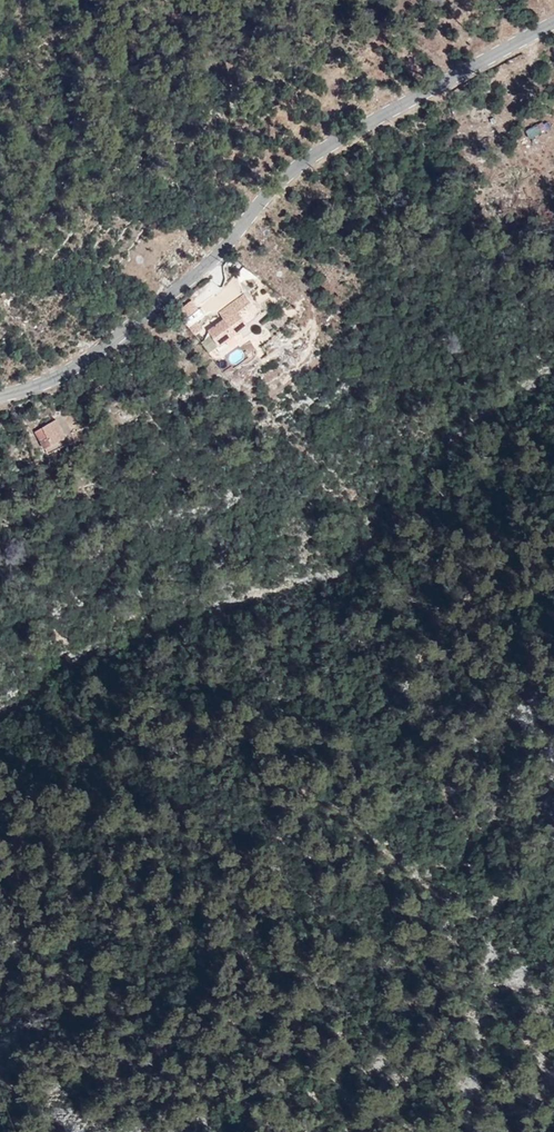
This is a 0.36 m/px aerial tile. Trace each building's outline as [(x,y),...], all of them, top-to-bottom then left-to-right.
[(224,339),(232,334),(247,323),(238,312),(251,303),(245,294),(220,311),(225,319),(209,331),(218,344),(224,339)] [(179,309),(186,318),(198,308),(190,299),(179,309)] [(236,338),(232,334),(224,339),(228,344),(236,338)] [(69,433),(59,419),(38,430),(51,451),(62,445),(65,450),(81,440),(74,430),(69,433)]
